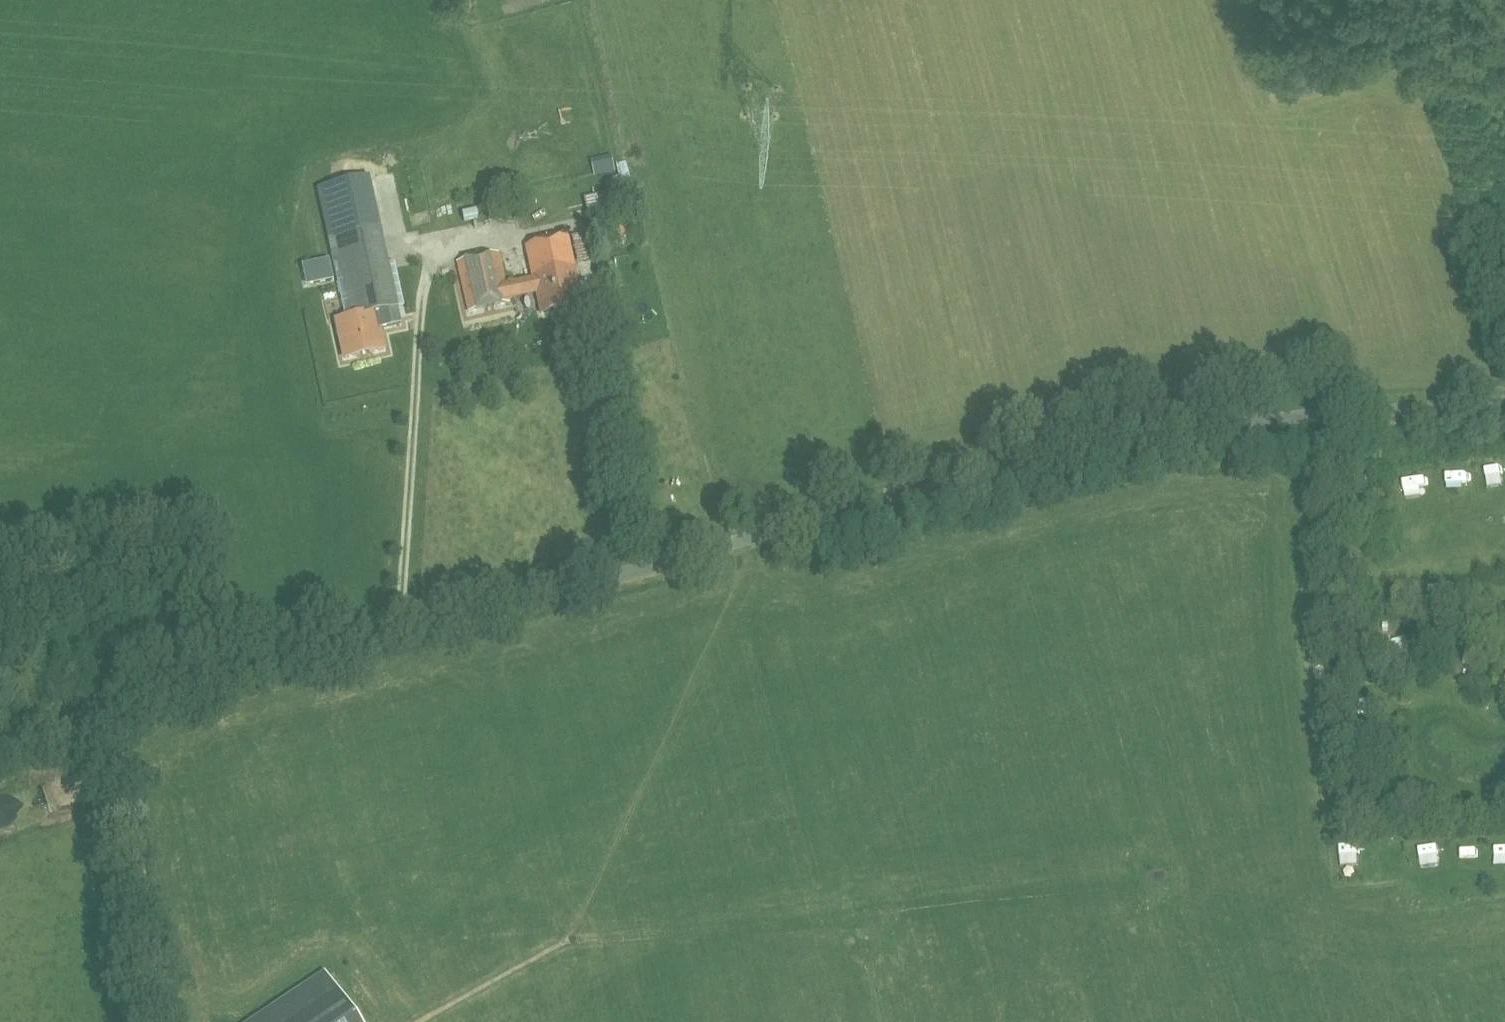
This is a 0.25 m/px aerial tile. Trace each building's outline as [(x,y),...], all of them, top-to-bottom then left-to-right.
[(632,160),(619,161),(621,182),(634,180),(632,160)] [(398,307),(370,180),(318,192),(346,319),(398,307)] [(607,190),(588,193),(591,208),(609,205),(607,190)] [(614,227),(617,238),(626,236),(623,225),(614,227)] [(541,313),(582,304),(573,264),(595,259),(590,233),(568,237),(526,246),(541,313)] [(513,298),(532,294),(529,279),(505,284),(498,253),(457,262),(466,300),(462,301),(467,322),(515,311),(513,298)] [(310,263),(315,284),(331,280),(327,259),(310,263)] [(326,976),(256,1021),(356,1021),(326,976)]
